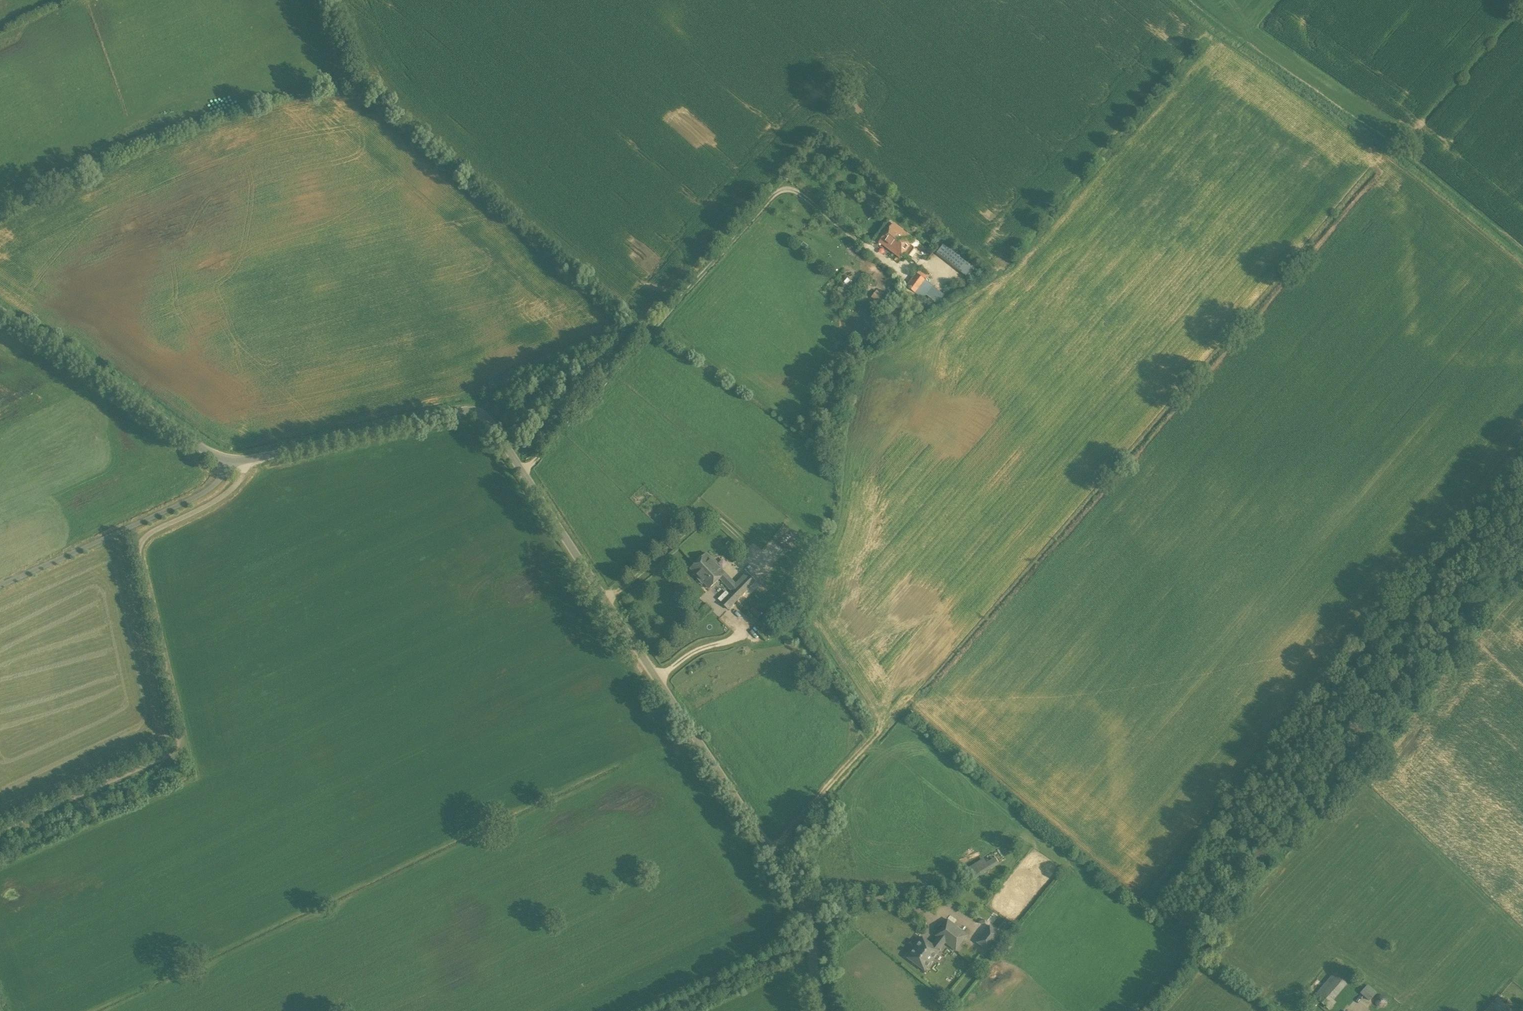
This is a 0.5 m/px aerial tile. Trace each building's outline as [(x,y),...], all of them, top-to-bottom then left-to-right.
[(915,249),(914,247),(911,245),(915,240),(894,223),(879,242),(901,259),(904,254),(907,256),(910,256),(915,249)] [(974,268),(968,264),(961,273),(967,277),(974,268)] [(927,281),(916,273),(906,286),(917,294),(927,281)] [(881,304),(887,296),(880,291),(879,293),(877,291),(872,297),(881,304)] [(700,557),(694,563),(696,564),(691,569),(709,588),(725,573),(707,553),(702,559),(700,557)] [(749,575),(738,586),(732,580),(726,585),(732,592),(738,599),(756,581),(749,575)] [(738,599),(732,592),(721,602),(728,609),(737,600),(738,599)] [(705,604),(696,615),(700,619),(702,621),(712,610),(705,604)] [(753,606),(750,610),(758,617),(761,614),(753,606)] [(1262,864),(1267,857),(1255,848),(1250,855),(1262,864)] [(984,862),(982,857),(972,862),(978,874),(997,864),(994,857),(984,862)] [(922,969),(929,959),(933,961),(940,951),(940,950),(947,941),(957,949),(968,935),(948,920),(936,936),(938,937),(932,945),(923,938),(907,958),(922,969)] [(976,943),(988,951),(1001,934),(990,925),(976,943)] [(1348,985),(1333,973),(1314,996),(1330,1010),(1337,1003),(1335,1000),(1348,985)] [(1368,985),(1361,993),(1369,1000),(1376,992),(1368,985)] [(1498,998),(1497,997),(1486,1009),(1484,1010),(1514,1010),(1498,998)]
